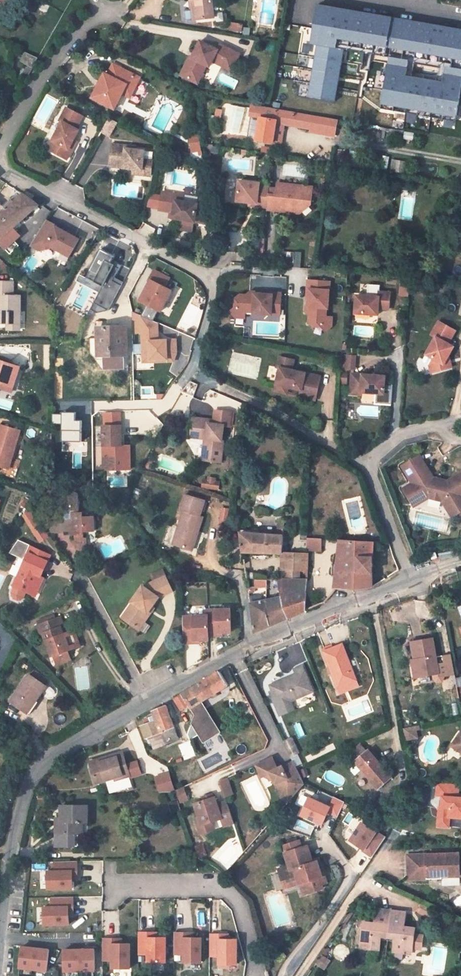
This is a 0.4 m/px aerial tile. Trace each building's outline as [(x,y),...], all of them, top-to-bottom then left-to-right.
[(191,1),(195,1),(198,21),(215,18),(213,0),(191,0),(191,1)] [(330,100),(335,101),(343,56),(340,55),(340,49),(390,58),(381,109),(456,122),(460,93),(460,30),(318,6),(311,44),(331,48),(330,53),(316,51),(308,96),(330,100)] [(218,49),(201,40),(194,52),(196,53),(194,59),(189,56),(179,75),(196,84),(201,75),(199,73),(203,65),(208,68),(211,62),(230,72),(239,54),(220,44),(218,49)] [(33,69),(38,59),(25,53),(20,62),(27,66),(33,69)] [(133,75),(114,65),(109,76),(105,74),(93,98),(116,110),(123,95),(131,98),(141,79),(133,75)] [(33,69),(27,66),(21,76),(27,79),(33,69)] [(310,133),(334,138),(335,137),(337,121),(261,107),(256,141),(274,144),(277,125),(310,131),(310,133)] [(82,117),(66,108),(59,121),(62,123),(52,142),(54,143),(50,152),(66,160),(71,151),(68,150),(73,141),(78,131),(75,130),(82,117)] [(249,135),(256,136),(257,124),(251,123),(249,135)] [(199,134),(190,135),(192,152),(201,151),(200,144),(199,134)] [(256,141),(254,152),(272,155),(274,144),(256,141)] [(124,147),(110,145),(107,167),(131,170),(139,171),(138,176),(148,177),(150,162),(141,161),(142,152),(133,151),(124,150),(124,147)] [(405,172),(405,161),(391,161),(390,172),(405,172)] [(259,182),(239,179),(236,200),(252,202),(253,186),(269,187),(269,186),(259,184),(259,182)] [(253,186),(252,202),(256,202),(256,206),(266,207),(268,195),(269,187),(253,186)] [(308,189),(276,187),(275,196),(268,195),(266,207),(266,209),(280,211),(280,208),(289,209),(290,208),(295,209),(299,213),(308,215),(310,205),(306,200),(308,189)] [(200,190),(199,200),(210,201),(208,191),(200,190)] [(175,195),(160,193),(160,198),(157,210),(170,212),(172,213),(172,219),(179,220),(194,222),(196,209),(196,205),(181,202),(174,202),(175,195)] [(2,207),(6,210),(19,223),(37,206),(23,194),(14,202),(11,199),(2,207)] [(151,196),(145,209),(157,210),(160,198),(151,196)] [(212,211),(196,209),(194,222),(214,225),(212,211)] [(6,210),(0,215),(0,243),(5,249),(14,241),(20,236),(13,228),(19,223),(6,210)] [(48,220),(32,246),(42,251),(54,247),(71,257),(81,239),(77,237),(58,226),(58,225),(48,220)] [(194,222),(179,220),(178,230),(192,232),(194,222)] [(107,235),(103,245),(114,248),(117,239),(107,235)] [(14,241),(5,249),(10,254),(19,246),(14,241)] [(103,248),(88,276),(97,281),(98,278),(106,283),(101,292),(88,317),(90,317),(109,313),(123,284),(114,280),(116,276),(121,268),(116,265),(117,264),(113,262),(114,260),(116,255),(103,248)] [(296,252),(283,251),(282,261),(295,262),(296,252)] [(296,251),(296,252),(295,262),(295,267),(302,267),(303,252),(296,251)] [(422,265),(409,264),(407,274),(420,275),(422,265)] [(146,305),(140,317),(141,317),(155,323),(161,313),(163,314),(169,304),(170,301),(169,300),(168,303),(166,302),(167,299),(165,297),(169,291),(168,290),(173,282),(158,273),(157,274),(153,271),(148,282),(149,282),(139,302),(146,305)] [(116,276),(114,280),(123,284),(125,281),(116,276)] [(98,278),(97,281),(93,287),(101,292),(106,283),(98,278)] [(308,281),(307,299),(309,299),(309,308),(311,308),(310,316),(310,323),(313,326),(323,327),(326,323),(326,317),(327,308),(328,308),(329,282),(308,281)] [(0,283),(0,324),(6,324),(7,331),(20,331),(21,297),(13,297),(13,283),(0,283)] [(173,293),(169,291),(165,297),(167,299),(166,302),(168,303),(169,300),(170,301),(169,304),(171,305),(176,295),(173,293)] [(356,295),(355,313),(378,314),(378,307),(389,308),(389,291),(378,291),(378,296),(356,295)] [(236,302),(235,311),(239,315),(245,315),(254,315),(254,317),(280,318),(281,309),(281,296),(263,296),(263,298),(255,297),(255,299),(246,299),(239,299),(236,302)] [(235,311),(231,315),(236,321),(245,321),(245,315),(239,315),(235,311)] [(155,323),(141,317),(142,356),(149,356),(149,361),(166,361),(172,362),(172,363),(176,356),(176,343),(175,343),(175,342),(158,342),(158,325),(155,323)] [(333,317),(326,317),(326,323),(323,327),(327,331),(332,326),(333,317)] [(430,335),(434,337),(425,354),(432,358),(428,365),(431,373),(444,369),(443,364),(447,356),(452,346),(447,343),(454,330),(438,321),(430,335)] [(126,327),(98,328),(98,338),(99,338),(100,356),(127,355),(126,327)] [(432,358),(425,354),(421,361),(428,365),(432,358)] [(283,366),(277,389),(289,392),(290,385),(319,392),(323,375),(300,370),(297,372),(294,371),(297,359),(283,355),(280,366),(283,366)] [(344,355),(343,367),(354,368),(354,355),(344,355)] [(149,356),(142,356),(142,363),(144,363),(144,364),(166,364),(172,365),(172,363),(172,362),(166,361),(149,361),(149,356)] [(443,364),(444,369),(451,367),(447,356),(443,364)] [(124,357),(102,358),(102,371),(124,370),(124,357)] [(13,388),(19,368),(0,362),(0,383),(13,388)] [(354,373),(353,393),(364,394),(364,391),(379,392),(386,392),(387,387),(387,383),(387,374),(354,373)] [(13,388),(0,383),(0,391),(11,394),(13,388)] [(290,385),(289,392),(318,399),(319,392),(290,385)] [(386,392),(379,392),(378,402),(394,403),(395,387),(387,387),(386,392)] [(203,460),(204,460),(217,462),(220,462),(224,442),(222,441),(224,426),(230,426),(232,413),(215,411),(213,421),(194,418),(191,438),(205,440),(203,460)] [(61,413),(60,442),(81,442),(81,421),(75,421),(75,412),(61,413)] [(0,425),(0,467),(9,470),(20,431),(0,425)] [(121,425),(103,426),(105,457),(120,456),(120,446),(122,446),(121,425)] [(399,485),(409,501),(418,495),(416,492),(424,487),(443,492),(450,503),(460,497),(460,493),(460,491),(460,472),(458,468),(444,477),(430,473),(427,475),(424,470),(427,469),(416,451),(398,462),(409,479),(399,485)] [(203,478),(203,489),(220,490),(220,479),(203,478)] [(450,503),(443,492),(424,487),(416,492),(418,495),(409,501),(411,503),(425,494),(439,498),(449,513),(455,509),(460,506),(460,505),(460,497),(450,503)] [(84,532),(94,531),(94,516),(83,517),(82,513),(79,513),(78,495),(70,492),(66,492),(66,501),(62,501),(62,512),(63,511),(63,520),(63,521),(63,533),(70,532),(75,536),(75,549),(88,549),(87,536),(84,535),(84,532)] [(204,501),(185,496),(181,510),(184,511),(173,544),(192,550),(203,517),(200,516),(204,501)] [(116,506),(106,502),(103,508),(113,513),(116,506)] [(23,515),(28,523),(37,517),(29,506),(23,515)] [(28,523),(32,529),(39,525),(41,524),(37,517),(28,523)] [(49,520),(49,533),(63,533),(63,521),(63,520),(49,520)] [(49,536),(41,524),(39,525),(47,538),(49,536)] [(47,538),(39,525),(32,529),(40,543),(47,538)] [(308,541),(308,539),(308,534),(301,532),(300,538),(304,539),(304,541),(308,541)] [(352,532),(351,540),(373,542),(373,533),(352,532)] [(282,554),(282,553),(282,547),(283,536),(277,535),(242,533),(243,552),(282,554)] [(321,540),(308,539),(308,541),(308,552),(321,552),(321,540)] [(18,540),(9,553),(24,560),(25,558),(26,558),(29,552),(27,552),(30,545),(18,540)] [(334,588),(337,588),(339,588),(344,540),(339,540),(334,588)] [(374,542),(373,542),(351,540),(344,540),(339,588),(373,587),(372,571),(374,542)] [(29,552),(48,562),(51,555),(31,546),(29,552)] [(37,577),(41,579),(48,562),(29,552),(26,558),(14,587),(15,587),(12,594),(12,597),(13,599),(15,601),(18,602),(20,601),(22,601),(24,598),(27,593),(29,594),(37,577)] [(281,572),(307,572),(308,554),(288,553),(282,553),(282,554),(281,572)] [(140,631),(149,617),(147,615),(151,610),(159,598),(172,593),(163,572),(158,575),(157,573),(151,576),(154,583),(143,587),(142,587),(131,603),(132,604),(135,606),(129,615),(134,619),(130,625),(140,631)] [(37,577),(29,594),(36,597),(44,580),(41,579),(37,577)] [(269,600),(281,598),(277,580),(266,580),(269,600)] [(288,619),(306,610),(307,580),(281,580),(277,580),(281,598),(288,619)] [(269,600),(250,604),(254,634),(288,619),(281,598),(269,600)] [(126,613),(129,615),(135,606),(132,604),(126,613)] [(208,611),(208,617),(208,636),(217,635),(217,632),(222,632),(232,632),(230,609),(208,611)] [(122,619),(130,625),(134,619),(129,615),(126,613),(122,619)] [(55,618),(54,615),(37,621),(38,625),(55,618)] [(61,627),(64,626),(61,617),(37,627),(40,635),(43,635),(54,663),(69,657),(67,652),(74,649),(67,634),(64,635),(61,627)] [(208,617),(183,618),(184,644),(194,643),(194,640),(199,640),(209,640),(208,636),(208,617)] [(67,634),(74,649),(81,647),(74,631),(67,634)] [(434,638),(411,642),(413,660),(417,659),(421,677),(430,676),(431,676),(439,674),(437,658),(434,638)] [(338,689),(357,681),(343,644),(333,648),(323,652),(338,689)] [(451,655),(444,657),(447,676),(455,675),(451,655)] [(71,661),(69,657),(54,663),(56,667),(71,661)] [(439,674),(431,676),(432,683),(443,681),(444,676),(447,676),(444,657),(437,658),(439,674)] [(417,659),(413,660),(411,660),(415,678),(421,677),(417,659)] [(296,674),(305,671),(302,666),(294,669),(296,674)] [(273,692),(276,699),(279,706),(280,707),(291,702),(314,692),(305,671),(296,674),(270,686),(273,692)] [(36,672),(32,677),(44,685),(48,680),(36,672)] [(211,696),(217,693),(227,686),(219,672),(210,677),(181,694),(188,705),(194,715),(191,724),(203,743),(220,733),(219,731),(201,703),(211,696)] [(46,687),(44,685),(32,677),(29,675),(10,703),(26,714),(34,703),(35,704),(46,687)] [(430,676),(421,677),(422,684),(431,683),(430,676)] [(357,681),(338,689),(339,694),(359,686),(357,681)] [(175,698),(174,699),(181,710),(188,705),(181,694),(175,698)] [(291,702),(280,707),(279,706),(277,707),(281,716),(295,710),(291,702)] [(142,726),(147,739),(161,733),(165,744),(179,739),(166,705),(153,712),(155,716),(145,720),(146,724),(142,726)] [(404,729),(406,740),(417,738),(416,730),(413,731),(412,727),(404,729)] [(452,743),(460,749),(460,733),(460,732),(452,743)] [(291,738),(284,741),(291,757),(299,753),(291,738)] [(449,747),(460,754),(460,753),(460,749),(452,743),(449,747)] [(197,757),(191,744),(185,747),(189,759),(197,757)] [(350,754),(357,761),(367,752),(360,745),(350,754)] [(357,761),(355,763),(361,769),(378,789),(392,777),(368,751),(367,752),(357,761)] [(107,761),(91,766),(97,784),(107,781),(108,786),(117,784),(116,781),(127,778),(130,777),(126,766),(122,752),(106,757),(107,761)] [(90,762),(91,766),(107,761),(106,757),(90,762)] [(296,769),(293,764),(281,769),(281,768),(276,770),(271,759),(255,767),(261,778),(270,774),(275,784),(281,797),(280,798),(287,804),(303,786),(296,769)] [(139,762),(126,766),(130,777),(143,773),(139,762)] [(355,763),(350,767),(356,774),(361,769),(355,763)] [(166,771),(151,776),(156,791),(171,786),(166,771)] [(261,778),(275,784),(270,774),(261,778)] [(131,788),(127,778),(116,781),(117,784),(120,792),(131,788)] [(219,781),(226,797),(234,794),(228,778),(219,781)] [(451,816),(460,817),(460,784),(439,783),(438,796),(444,796),(443,806),(441,806),(439,825),(450,826),(451,816)] [(175,792),(178,800),(185,797),(181,785),(174,788),(175,792)] [(322,825),(328,812),(338,817),(344,803),(334,798),(330,808),(309,798),(301,815),(322,825)] [(215,799),(195,806),(199,819),(202,827),(212,824),(222,820),(224,828),(234,825),(227,803),(217,807),(215,799)] [(88,823),(88,806),(61,806),(61,823),(56,823),(55,847),(83,847),(83,824),(88,823)] [(214,831),(212,824),(202,827),(199,819),(196,820),(201,836),(214,831)] [(364,851),(373,857),(386,839),(363,823),(351,841),(365,850),(364,851)] [(285,853),(301,848),(299,840),(283,846),(285,853)] [(301,848),(285,853),(289,865),(278,869),(280,873),(284,888),(300,884),(304,894),(323,888),(322,884),(320,877),(324,876),(322,867),(319,868),(316,859),(312,861),(307,846),(301,848)] [(426,855),(413,855),(408,860),(408,875),(413,880),(426,880),(426,874),(441,874),(441,876),(449,876),(459,876),(460,877),(460,857),(459,857),(459,854),(426,855)] [(78,862),(56,862),(56,872),(48,872),(48,889),(73,888),(73,880),(73,872),(78,872),(78,862)] [(284,888),(280,873),(273,875),(278,891),(284,888)] [(52,907),(45,907),(45,924),(70,924),(70,915),(69,907),(75,907),(74,897),(52,897),(52,907)] [(284,898),(282,897),(281,897),(280,897),(278,897),(276,899),(276,902),(277,904),(279,906),(282,905),(283,904),(284,903),(285,903),(285,901),(285,900),(284,898)] [(402,953),(405,954),(406,950),(413,951),(413,948),(421,948),(423,936),(414,935),(415,928),(404,927),(405,913),(376,909),(375,923),(365,922),(362,945),(369,946),(369,950),(370,950),(376,951),(379,951),(381,938),(395,940),(394,952),(396,952),(402,953)] [(352,911),(343,925),(345,926),(355,912),(352,911)] [(149,933),(139,933),(139,956),(148,956),(148,964),(166,964),(166,938),(158,938),(149,938),(149,933)] [(185,934),(175,934),(174,957),(184,957),(184,964),(202,964),(202,939),(193,939),(185,939),(185,934)] [(114,938),(103,938),(103,961),(113,961),(113,968),(130,968),(130,943),(122,943),(114,943),(114,938)] [(220,945),(210,945),(210,967),(219,967),(219,975),(236,975),(237,950),(228,950),(220,950),(220,945)] [(20,967),(47,970),(49,949),(22,946),(20,967)] [(64,950),(64,970),(95,970),(95,950),(64,950)]
